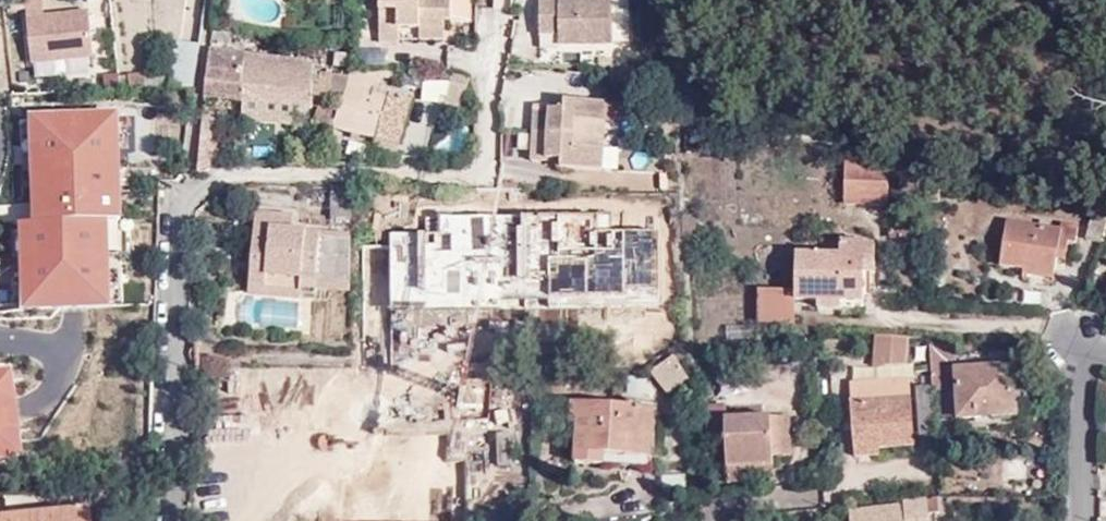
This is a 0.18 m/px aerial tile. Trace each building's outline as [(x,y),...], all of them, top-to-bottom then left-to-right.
[(44,11),(43,0),(24,0),(28,65),(91,61),(88,8),(44,11)] [(418,29),(443,29),(444,19),(450,19),(450,0),(377,0),(376,41),(396,42),(398,29),(418,29)] [(610,0),(538,0),(540,32),(558,33),(558,43),(611,42),(610,0)] [(443,29),(418,29),(418,39),(443,39),(443,29)] [(231,33),(215,31),(213,43),(230,45),(231,33)] [(167,89),(194,89),(200,44),(174,41),(169,75),(167,89)] [(244,54),(212,51),(206,101),(237,102),(244,54)] [(263,103),(295,105),(311,105),(313,89),(314,72),(314,62),(244,54),(237,102),(242,102),(241,120),(261,122),(263,103)] [(393,79),(393,69),(371,70),(371,78),(393,79)] [(371,70),(350,70),(350,76),(348,87),(337,108),(322,104),(311,122),(331,123),(331,128),(375,137),(400,143),(411,100),(388,94),(386,102),(374,100),(371,108),(362,106),(366,89),(371,78),(371,70)] [(328,90),(329,74),(314,72),(313,89),(328,90)] [(463,104),(469,77),(452,73),(445,100),(463,104)] [(120,90),(130,90),(129,75),(119,76),(120,90)] [(130,90),(167,89),(169,75),(129,75),(130,90)] [(388,94),(366,89),(362,106),(371,108),(374,100),(386,102),(388,94)] [(606,120),(607,101),(565,98),(564,107),(551,107),(551,104),(534,102),(532,132),(597,135),(598,120),(606,120)] [(622,102),(607,101),(606,120),(621,121),(622,102)] [(31,217),(18,217),(21,307),(110,304),(107,216),(119,216),(115,113),(27,116),(30,207),(31,217)] [(605,136),(606,120),(598,120),(597,135),(605,136)] [(597,135),(532,132),(529,160),(546,161),(547,157),(561,159),(560,166),(603,168),(604,149),(597,149),(597,135)] [(196,177),(222,162),(223,134),(215,134),(201,133),(196,177)] [(400,143),(375,137),(371,153),(394,159),(400,143)] [(892,202),(890,163),(847,165),(849,203),(892,202)] [(915,193),(914,180),(902,179),(901,193),(915,193)] [(333,212),(330,186),(313,186),(313,194),(309,194),(308,211),(329,212),(333,212)] [(353,219),(353,187),(330,186),(333,212),(333,218),(353,219)] [(516,188),(499,188),(477,188),(476,226),(515,226),(516,188)] [(1094,206),(1087,235),(1105,239),(1105,234),(1105,209),(1094,206)] [(352,238),(353,219),(333,218),(333,212),(329,212),(329,235),(352,238)] [(436,247),(436,215),(417,215),(416,212),(375,212),(376,248),(436,247)] [(271,250),(275,215),(255,214),(252,249),(271,250)] [(323,219),(275,215),(271,250),(252,249),(250,274),(317,281),(323,219)] [(1075,244),(1078,225),(1063,223),(1062,226),(1007,220),(1001,264),(1027,267),(1026,273),(1055,277),(1057,260),(1066,261),(1068,244),(1075,244)] [(796,289),(794,300),(818,301),(819,307),(841,307),(841,301),(863,301),(863,275),(875,275),(875,248),(866,247),(866,244),(841,243),(841,254),(795,254),(796,289)] [(794,323),(794,300),(796,289),(760,290),(759,322),(794,323)] [(909,336),(877,335),(875,365),(913,364),(912,358),(910,359),(909,336)] [(926,337),(909,336),(910,359),(912,358),(928,358),(927,348),(926,337)] [(958,363),(958,347),(930,347),(934,387),(952,386),(951,364),(958,363)] [(672,355),(648,372),(665,395),(688,379),(672,355)] [(913,364),(875,365),(874,380),(910,377),(914,377),(913,364)] [(23,453),(11,365),(0,366),(0,456),(23,453)] [(1014,417),(1014,367),(957,368),(958,417),(1014,417)] [(910,377),(874,380),(852,381),(859,457),(882,455),(881,448),(917,446),(910,377)] [(939,438),(934,387),(919,389),(924,439),(939,438)] [(503,444),(503,396),(404,395),(404,433),(427,433),(428,443),(503,444)] [(652,465),(655,408),(573,402),(572,423),(580,424),(579,460),(652,465)] [(792,456),(791,417),(729,420),(729,405),(707,405),(706,442),(728,442),(730,486),(776,485),(775,468),(778,468),(777,457),(792,456)] [(929,500),(903,501),(903,507),(852,513),(853,520),(931,520),(929,500)] [(90,507),(0,516),(0,520),(91,520),(90,507)]
